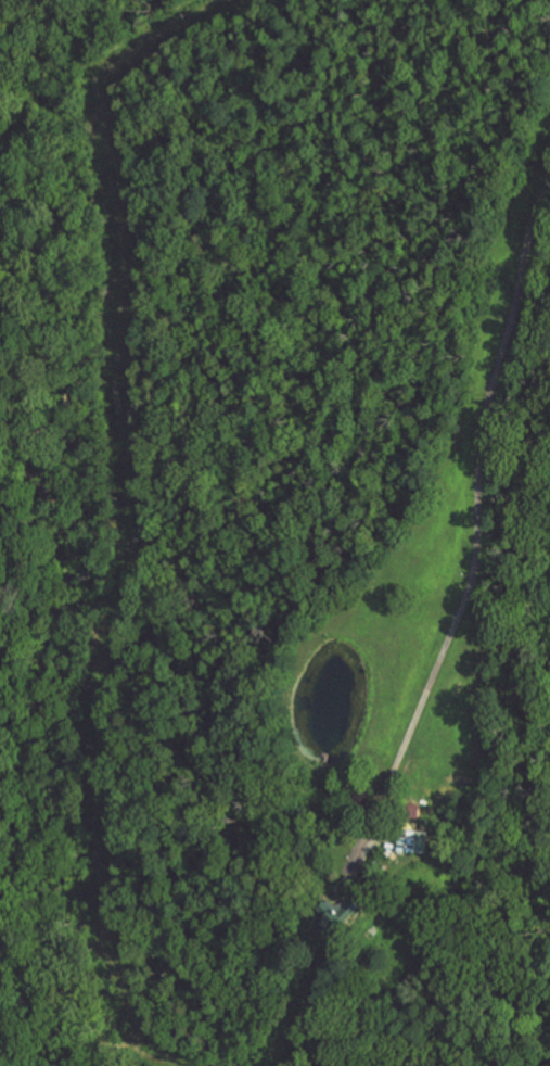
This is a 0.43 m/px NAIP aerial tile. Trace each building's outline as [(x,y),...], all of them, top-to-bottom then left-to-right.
[(322,923),(336,936),(362,908),(349,897),(338,909),(328,899),(319,908),(328,916),(322,923)]
